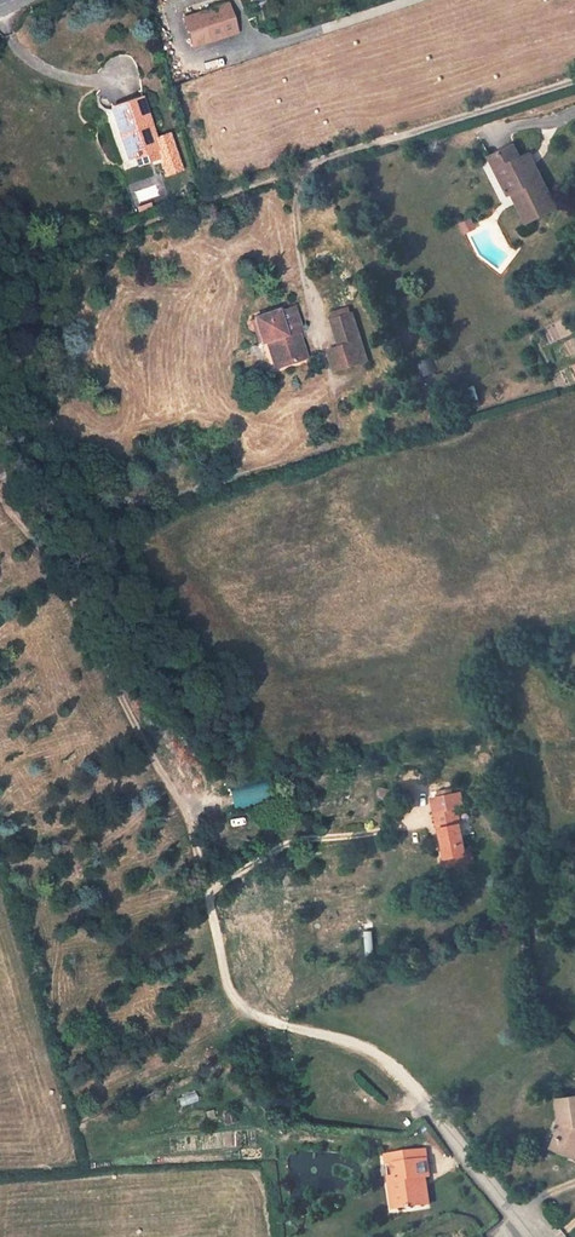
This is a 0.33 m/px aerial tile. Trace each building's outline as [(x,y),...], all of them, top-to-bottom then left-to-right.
[(194,47),(237,33),(227,4),(184,18),(194,47)] [(140,99),(111,109),(120,132),(122,131),(131,157),(134,155),(147,151),(150,161),(161,157),(175,153),(168,134),(154,139),(140,99)] [(557,208),(535,164),(525,169),(520,158),(514,145),(490,157),(509,195),(512,193),(519,190),(534,219),(557,208)] [(147,151),(134,155),(138,165),(150,161),(147,151)] [(175,153),(161,157),(167,175),(181,170),(175,153)] [(535,164),(530,153),(520,158),(525,169),(535,164)] [(534,219),(519,190),(512,193),(527,223),(534,219)] [(470,220),(462,224),(465,232),(475,228),(470,220)] [(301,330),(294,308),(277,313),(277,311),(254,319),(262,342),(266,341),(272,339),(281,366),(306,358),(299,338),(296,339),(294,333),(297,332),(301,330)] [(348,308),(331,313),(333,319),(349,314),(348,308)] [(360,339),(352,313),(349,314),(333,319),(332,319),(340,346),(360,339)] [(281,366),(272,339),(266,341),(275,368),(281,366)] [(340,346),(328,349),(335,370),(367,361),(360,339),(340,346)] [(0,451),(0,473),(10,467),(0,451)] [(380,787),(378,795),(393,799),(395,790),(380,787)] [(447,858),(449,867),(468,864),(466,854),(456,806),(462,805),(459,791),(438,796),(440,809),(434,810),(438,826),(441,825),(443,838),(446,837),(447,841),(444,842),(447,858)] [(438,796),(432,797),(434,810),(440,809),(438,796)] [(449,867),(447,858),(441,859),(443,868),(449,867)] [(557,1098),(560,1123),(559,1127),(562,1127),(553,1148),(574,1157),(574,1095),(557,1098)] [(553,1148),(562,1127),(559,1127),(550,1147),(553,1148)] [(426,1150),(385,1156),(388,1178),(394,1177),(398,1208),(406,1207),(406,1209),(410,1209),(410,1207),(423,1205),(419,1178),(425,1177),(429,1177),(426,1150)] [(398,1208),(394,1177),(388,1178),(392,1209),(398,1208)] [(429,1204),(425,1177),(419,1178),(423,1205),(429,1204)]
